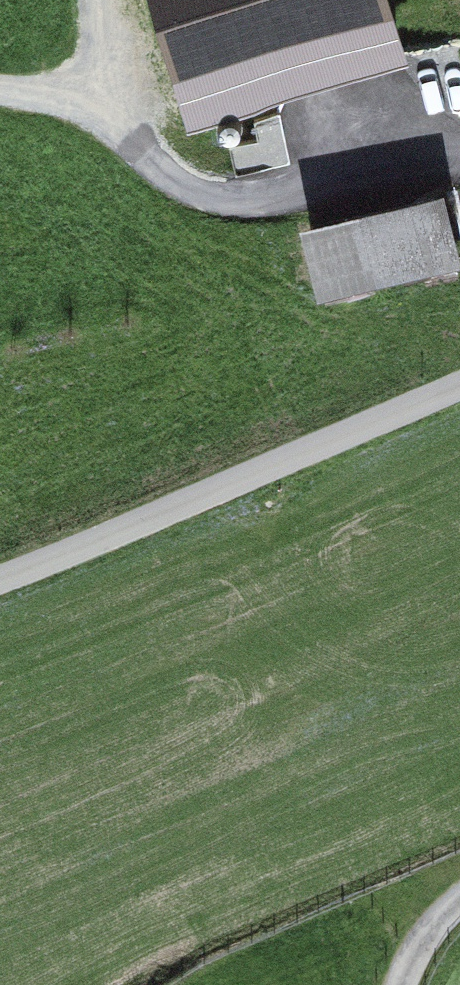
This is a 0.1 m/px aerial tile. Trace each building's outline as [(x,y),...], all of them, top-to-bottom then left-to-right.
[(227,104),(394,53),(377,0),(195,0),(227,104)] [(431,201),(313,231),(329,292),(447,262),(431,201)]
